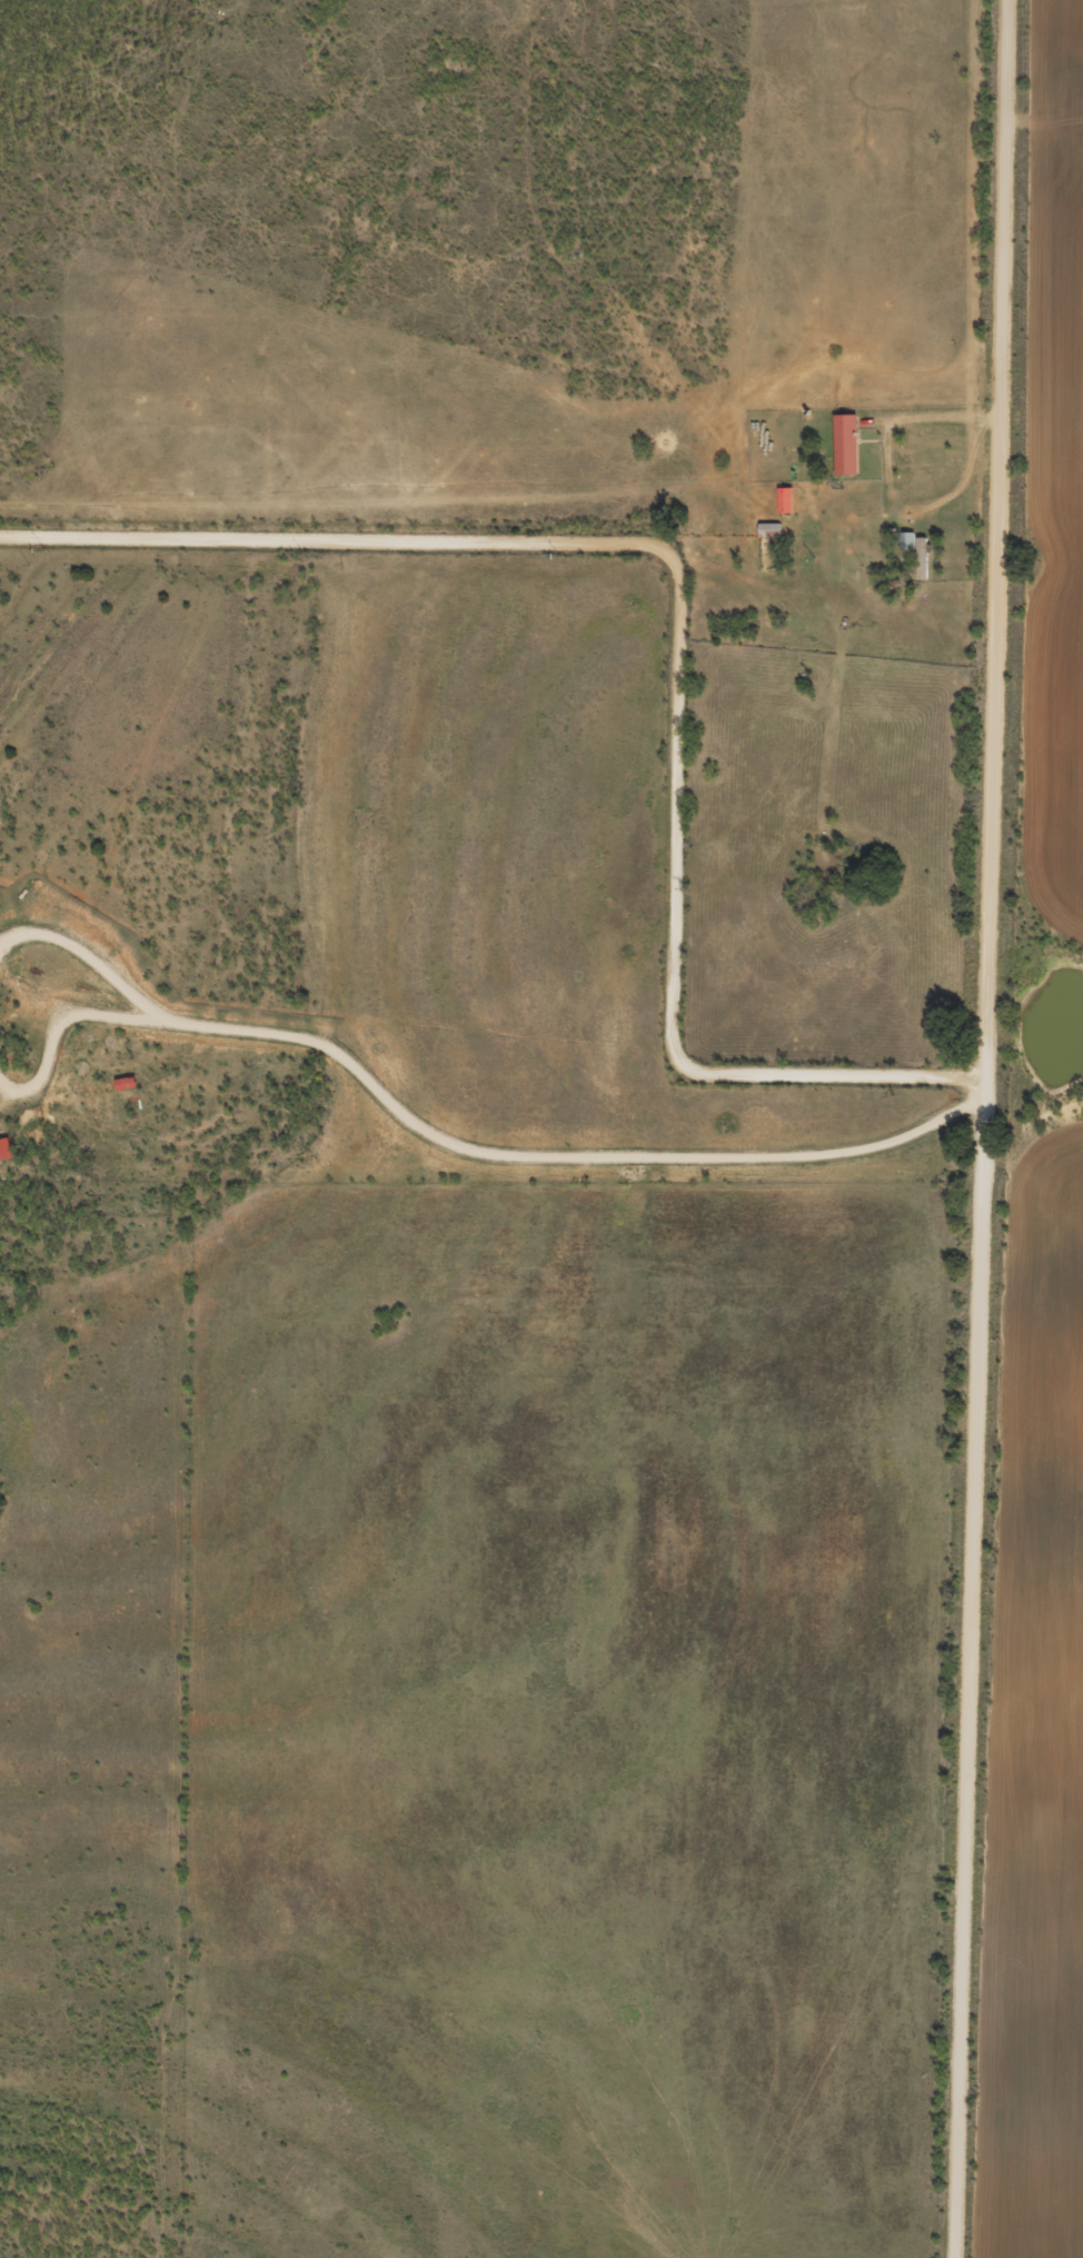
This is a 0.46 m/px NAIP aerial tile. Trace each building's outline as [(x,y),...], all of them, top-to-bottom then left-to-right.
[(856,483),(855,423),(833,424),(835,484),(856,483)] [(776,522),(791,522),(791,497),(776,497),(776,522)] [(913,542),(897,542),(897,559),(913,558),(913,542)] [(915,589),(927,588),(925,547),(914,547),(915,589)] [(11,1168),(6,1147),(0,1149),(0,1170),(11,1168)]
